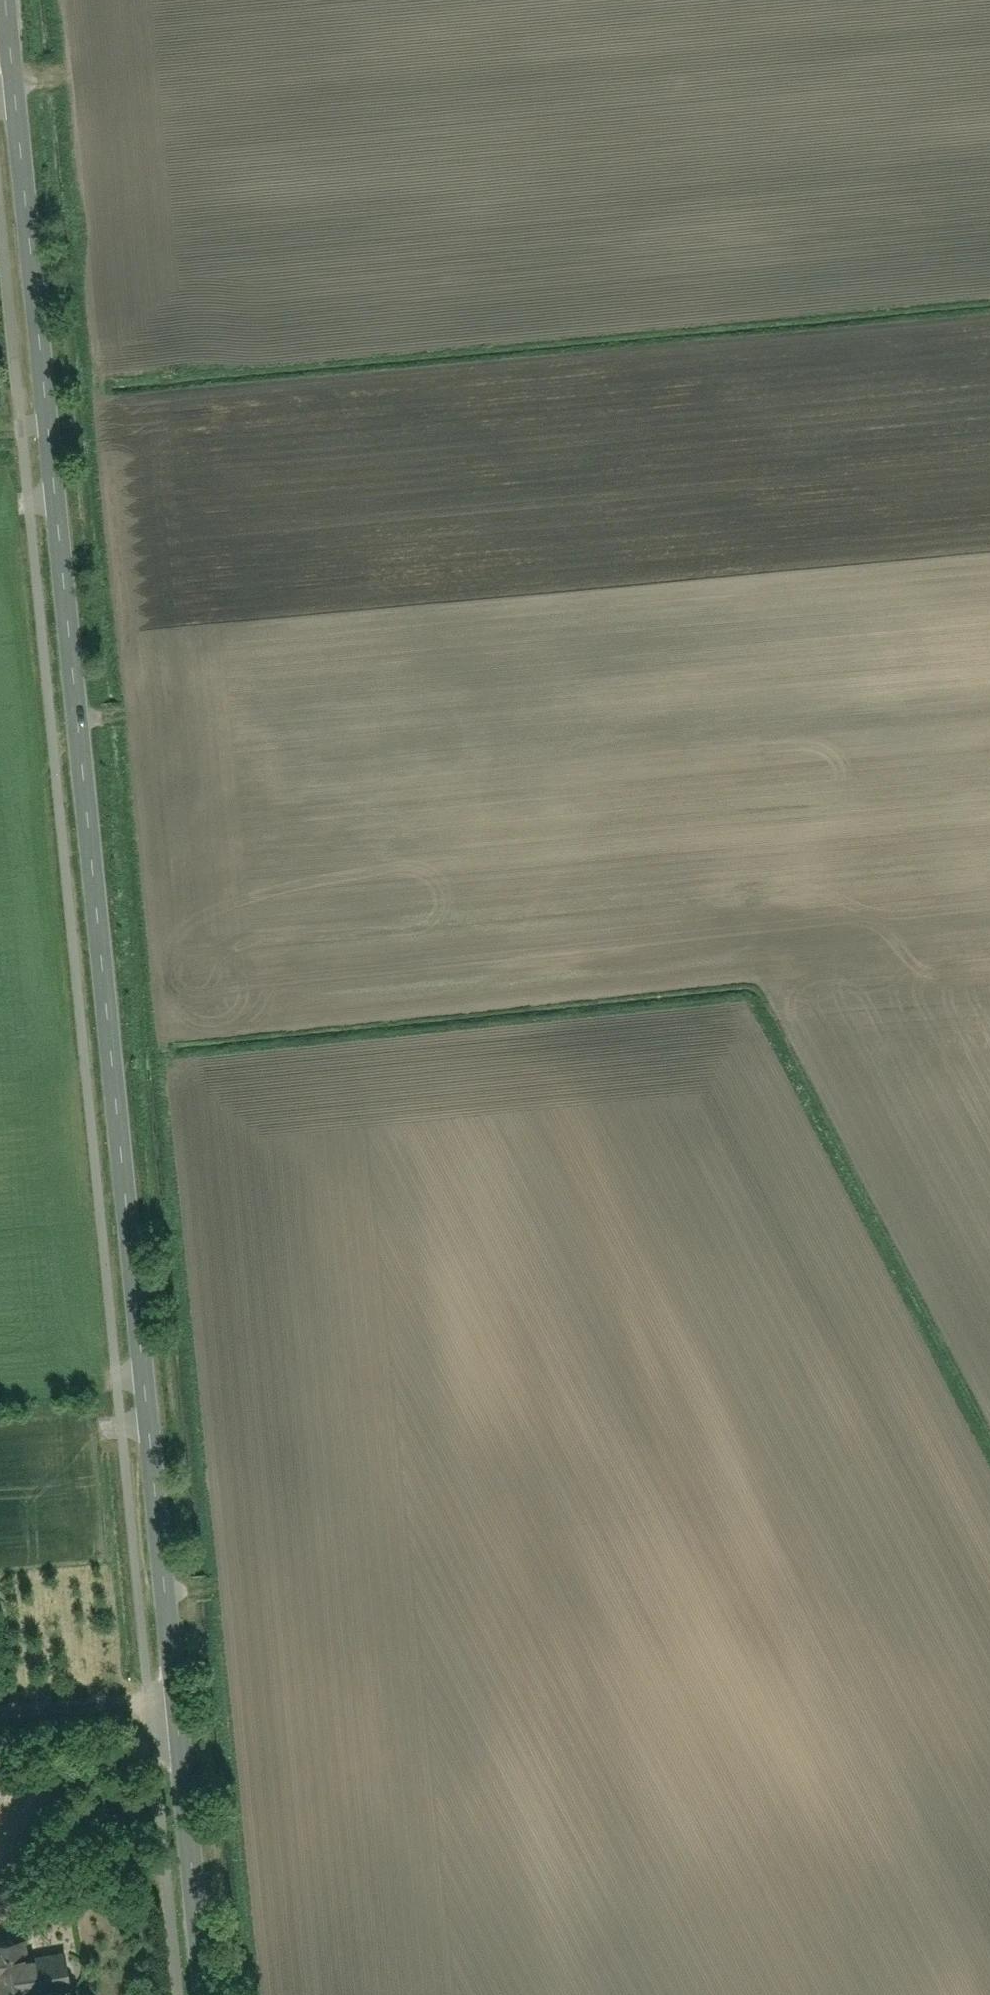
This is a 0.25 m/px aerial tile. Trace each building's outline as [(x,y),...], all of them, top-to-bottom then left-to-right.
[(8,1983),(10,1994),(43,1994),(65,1992),(60,1950),(31,1954),(29,1941),(0,1944),(0,1984),(8,1983)]
